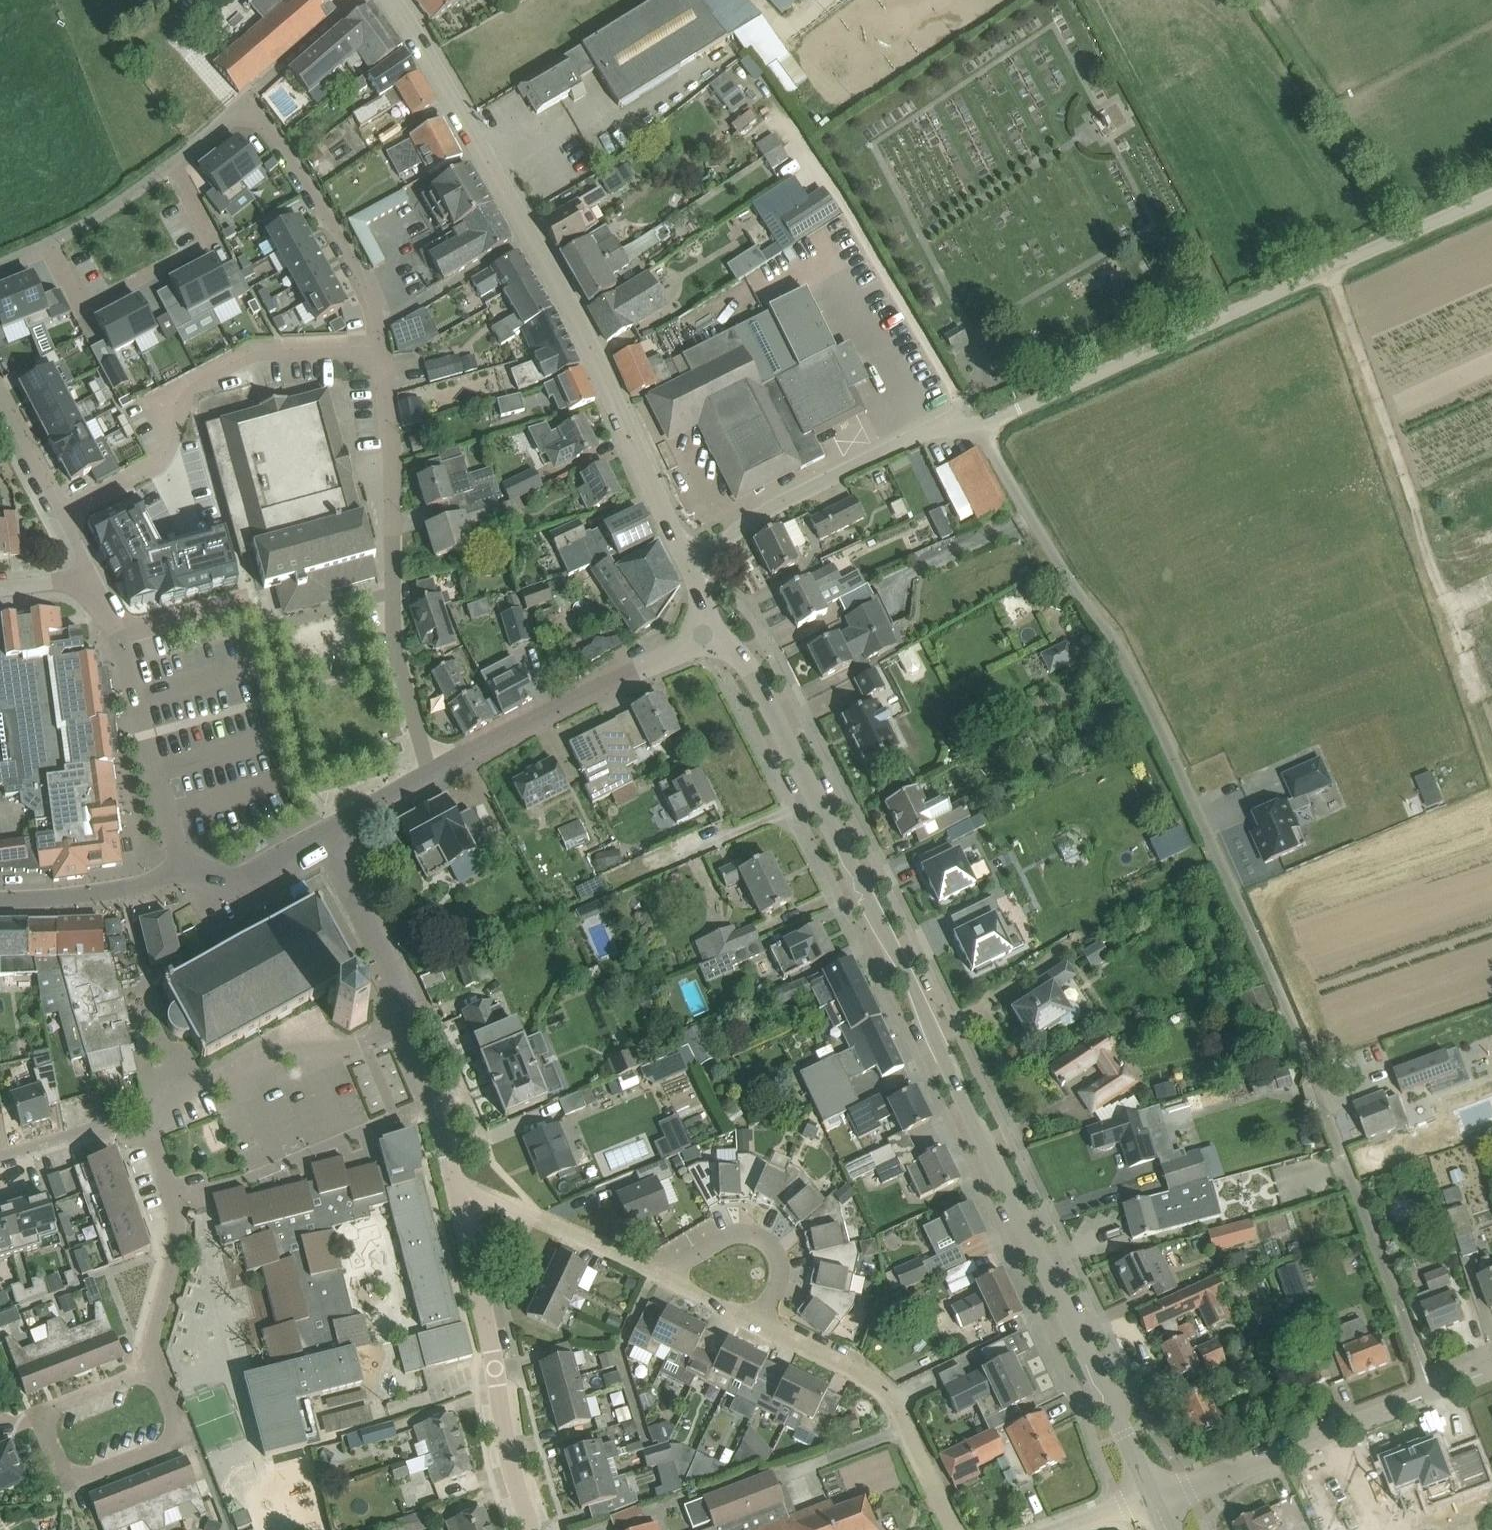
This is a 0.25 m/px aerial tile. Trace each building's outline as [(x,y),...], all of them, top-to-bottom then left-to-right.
[(333,0),(250,0),(247,2),(264,21),(214,65),(239,94),(335,10),(329,3),(333,0)] [(432,23),(460,3),(459,1),(460,0),(415,0),(432,23)] [(584,48),(619,106),(727,39),(727,38),(761,17),(744,0),(657,0),(582,46),(584,48)] [(781,15),(798,0),(767,0),(781,15)] [(340,28),(289,72),(309,95),(331,77),(359,54),(371,70),(371,71),(382,64),(402,48),(370,5),(340,28)] [(584,48),(520,87),(537,114),(570,95),(575,101),(586,95),(578,80),(596,69),(584,48)] [(371,70),(353,85),(359,93),(367,87),(364,83),(368,79),(379,97),(417,75),(404,51),(384,66),(382,64),(371,71),(371,70)] [(719,77),(710,84),(734,115),(750,103),(731,78),(726,72),(719,77)] [(380,98),(353,114),(365,135),(387,122),(381,112),(391,106),(393,108),(403,102),(412,116),(434,103),(417,75),(379,97),(380,98)] [(738,130),(757,120),(752,111),(733,122),(738,130)] [(409,137),(411,139),(387,153),(399,176),(424,163),(430,174),(462,156),(442,119),(409,137)] [(757,145),(765,158),(782,147),(774,134),(757,145)] [(237,139),(219,153),(242,183),(261,169),(237,139)] [(324,158),(317,147),(306,155),(314,165),(324,158)] [(782,147),(765,158),(774,171),(791,161),(782,147)] [(219,153),(199,168),(215,189),(206,196),(221,215),(231,207),(230,205),(248,191),(242,183),(219,153)] [(270,173),(279,165),(273,159),(264,167),(270,173)] [(468,166),(430,189),(434,196),(429,199),(443,223),(449,220),(454,229),(457,227),(459,229),(493,209),(468,166)] [(616,171),(601,180),(609,194),(624,186),(623,184),(616,171)] [(542,222),(558,250),(575,240),(586,234),(585,233),(596,225),(588,210),(606,200),(600,189),(542,222)] [(403,190),(349,220),(374,268),(385,262),(366,226),(409,202),(403,190)] [(823,192),(780,220),(797,245),(839,216),(823,192)] [(276,228),(291,219),(285,208),(261,222),(265,230),(274,225),(276,228)] [(493,209),(426,248),(444,280),(512,241),(493,209)] [(276,228),(267,233),(277,251),(308,234),(299,217),(293,220),(292,219),(291,219),(276,228)] [(232,228),(222,234),(226,241),(236,235),(232,228)] [(652,232),(633,244),(642,257),(660,245),(652,232)] [(308,234),(277,251),(287,268),(318,251),(308,234)] [(561,255),(575,280),(622,253),(613,239),(594,249),(588,239),(561,255)] [(728,264),(738,280),(768,261),(757,245),(728,264)] [(318,251),(287,268),(297,286),(328,269),(318,251)] [(472,281),(481,297),(500,286),(504,292),(533,276),(519,253),(472,281)] [(622,253),(575,280),(589,303),(616,288),(609,277),(629,265),(622,253)] [(245,256),(238,260),(243,271),(250,267),(245,256)] [(213,258),(192,269),(214,311),(235,300),(247,294),(237,275),(225,281),(219,269),(213,258)] [(251,268),(240,273),(244,280),(254,275),(251,268)] [(182,303),(166,311),(168,315),(177,331),(214,311),(192,269),(189,271),(188,269),(174,276),(175,278),(170,281),(182,303)] [(328,269),(297,286),(306,304),(338,286),(328,269)] [(647,274),(589,309),(608,342),(644,320),(639,312),(662,299),(647,274)] [(33,275),(11,284),(29,330),(31,336),(40,359),(55,352),(43,324),(72,313),(61,291),(42,298),(33,275)] [(517,314),(492,329),(501,345),(515,337),(513,333),(521,328),(552,310),(533,276),(504,292),(517,314)] [(6,339),(9,345),(31,336),(29,330),(11,284),(0,288),(0,341),(6,339)] [(338,286),(306,304),(317,322),(341,308),(341,307),(347,303),(338,286)] [(271,300),(266,289),(259,293),(264,303),(271,300)] [(833,352),(804,290),(768,309),(771,313),(682,356),(692,375),(650,395),(670,435),(700,420),(738,495),(798,464),(801,469),(825,457),(813,434),(863,408),(853,385),(850,387),(833,352)] [(139,297),(117,308),(135,342),(157,331),(139,297)] [(277,310),(271,300),(264,303),(269,314),(277,310)] [(255,301),(248,304),(253,315),(261,312),(255,301)] [(117,308),(96,319),(113,354),(135,342),(117,308)] [(511,371),(519,391),(579,365),(579,364),(553,310),(521,328),(537,361),(511,371)] [(168,315),(156,321),(166,340),(178,334),(177,331),(168,315)] [(412,315),(391,327),(399,354),(413,352),(428,344),(412,315)] [(286,327),(280,317),(273,321),(279,331),(286,327)] [(341,318),(329,325),(335,335),(347,328),(341,318)] [(960,327),(944,336),(952,350),(967,340),(960,327)] [(614,358),(615,360),(630,396),(655,385),(657,388),(671,382),(670,378),(678,374),(671,361),(664,364),(659,355),(646,361),(639,347),(614,358)] [(40,374),(21,384),(31,405),(63,388),(52,368),(61,363),(55,352),(40,359),(34,362),(40,374)] [(475,355),(461,359),(464,371),(478,368),(475,355)] [(451,356),(425,363),(429,381),(455,374),(451,356)] [(116,358),(99,366),(112,391),(129,383),(116,358)] [(581,369),(544,386),(549,398),(552,397),(559,412),(567,408),(569,412),(593,401),(595,400),(581,369)] [(98,380),(91,384),(97,394),(104,390),(98,380)] [(63,388),(31,405),(42,424),(73,408),(63,388)] [(110,401),(104,390),(97,394),(102,405),(110,401)] [(259,413),(206,428),(241,560),(256,556),(265,589),(279,585),(284,604),(288,603),(289,608),(301,605),(311,602),(304,578),(375,558),(364,516),(361,516),(350,477),(350,476),(353,476),(346,450),(343,451),(334,415),(328,392),(308,397),(288,403),(287,400),(280,402),(260,408),(261,413),(259,413)] [(520,395),(498,401),(502,416),(524,410),(520,395)] [(129,396),(119,401),(122,408),(133,403),(129,396)] [(421,398),(399,402),(404,428),(426,424),(421,398)] [(73,408),(42,424),(51,443),(83,426),(73,408)] [(127,417),(116,423),(122,434),(133,428),(127,417)] [(583,419),(540,440),(555,469),(597,448),(583,419)] [(51,443),(50,443),(60,463),(61,462),(93,446),(83,426),(51,443)] [(133,428),(122,434),(128,444),(138,439),(133,428)] [(410,439),(414,454),(437,448),(433,433),(410,439)] [(93,446),(61,462),(72,481),(91,471),(103,465),(93,446)] [(979,449),(949,464),(979,525),(1009,511),(979,449)] [(425,464),(429,476),(419,479),(427,508),(451,501),(453,507),(495,494),(492,481),(472,487),(463,457),(441,464),(440,459),(425,464)] [(114,459),(103,465),(91,471),(98,483),(120,471),(114,459)] [(580,491),(589,509),(620,493),(605,464),(583,476),(588,487),(580,491)] [(502,486),(510,501),(542,485),(535,470),(502,486)] [(495,494),(453,507),(456,518),(427,527),(436,557),(473,546),(472,542),(483,539),(479,526),(503,519),(495,494)] [(135,500),(133,496),(93,516),(96,521),(88,525),(101,550),(108,547),(112,556),(106,559),(118,582),(124,579),(131,607),(159,599),(161,605),(239,583),(223,525),(195,533),(195,534),(208,531),(210,537),(212,543),(159,557),(141,525),(146,522),(148,526),(150,525),(137,500),(135,500)] [(810,518),(820,539),(864,518),(854,498),(810,518)] [(501,506),(504,519),(521,517),(520,503),(505,504),(501,506)] [(550,536),(569,576),(588,567),(616,555),(617,557),(655,540),(640,510),(585,536),(579,522),(550,536)] [(11,558),(8,541),(20,539),(17,512),(0,514),(0,559),(11,558)] [(754,540),(772,576),(798,563),(792,550),(806,543),(795,521),(780,528),(780,527),(754,540)] [(941,540),(953,535),(947,523),(935,528),(941,540)] [(609,561),(591,572),(601,586),(634,636),(657,621),(676,593),(677,583),(658,545),(635,559),(625,565),(616,571),(609,561)] [(845,612),(873,597),(863,578),(859,572),(841,581),(833,565),(780,592),(798,628),(816,619),(826,614),(823,607),(839,599),(845,612)] [(552,597),(565,595),(563,577),(550,579),(552,597)] [(433,580),(417,583),(415,602),(424,599),(426,603),(410,608),(422,644),(429,642),(433,644),(435,650),(456,643),(444,606),(451,604),(447,592),(440,595),(440,594),(437,595),(433,580)] [(522,595),(527,609),(552,600),(547,586),(522,595)] [(510,609),(520,605),(517,595),(507,598),(510,609)] [(491,613),(488,600),(469,604),(472,618),(491,613)] [(852,632),(842,637),(841,634),(809,650),(823,678),(855,662),(865,658),(867,661),(898,645),(879,605),(847,621),(852,632)] [(0,843),(0,866),(1,865),(2,871),(14,870),(15,872),(27,870),(28,873),(40,871),(40,873),(53,872),(54,881),(88,877),(88,870),(123,865),(111,784),(116,783),(108,720),(104,721),(101,701),(103,700),(107,693),(104,672),(102,670),(99,670),(94,649),(84,650),(81,629),(63,631),(60,610),(0,618),(0,786),(5,786),(6,795),(21,794),(22,803),(34,812),(38,838),(0,843)] [(521,610),(501,616),(511,647),(531,640),(521,610)] [(551,624),(540,629),(544,637),(554,631),(551,624)] [(585,667),(623,645),(618,637),(606,640),(596,639),(590,647),(578,653),(585,667)] [(1077,661),(1067,641),(1054,647),(1064,667),(1077,661)] [(912,647),(896,654),(906,674),(912,675),(919,672),(921,666),(912,647)] [(450,706),(449,706),(465,736),(492,721),(476,692),(468,696),(458,677),(466,673),(459,660),(451,665),(450,664),(433,673),(450,706)] [(502,662),(480,674),(503,716),(536,698),(521,670),(510,676),(502,662)] [(875,670),(855,680),(865,699),(885,688),(875,670)] [(636,720),(620,728),(632,751),(648,743),(651,749),(679,735),(660,695),(631,709),(636,720)] [(899,747),(876,701),(842,718),(865,764),(899,747)] [(632,751),(620,728),(612,732),(609,724),(569,744),(582,770),(580,771),(582,774),(583,773),(589,785),(585,788),(592,803),(633,783),(625,768),(637,763),(632,751)] [(513,782),(527,811),(569,790),(553,758),(527,771),(528,775),(513,782)] [(1254,836),(1266,863),(1299,849),(1291,831),(1299,827),(1293,814),(1312,806),(1307,795),(1332,784),(1321,760),(1284,776),(1295,799),(1288,802),(1288,801),(1255,815),(1263,833),(1254,836)] [(1431,772),(1416,779),(1422,794),(1438,787),(1431,772)] [(671,779),(659,785),(677,823),(714,804),(699,774),(675,786),(671,779)] [(885,803),(902,839),(915,833),(920,843),(964,820),(971,817),(962,800),(947,808),(943,799),(926,807),(916,788),(885,803)] [(399,823),(428,877),(473,853),(477,861),(489,854),(485,845),(489,843),(471,810),(457,817),(446,798),(399,823)] [(559,831),(568,853),(591,844),(581,821),(559,831)] [(969,822),(954,829),(959,840),(974,833),(969,822)] [(1180,827),(1151,842),(1161,862),(1190,847),(1180,827)] [(929,865),(922,869),(939,903),(974,886),(958,852),(951,855),(946,845),(925,856),(929,865)] [(595,856),(598,870),(624,865),(621,851),(595,856)] [(719,871),(727,887),(744,879),(761,916),(791,901),(769,857),(744,869),(741,861),(719,871)] [(975,925),(954,935),(972,971),(974,970),(977,974),(993,967),(990,962),(1024,946),(1014,926),(1008,929),(992,898),(973,907),(967,910),(975,925)] [(606,899),(575,912),(580,923),(611,910),(606,899)] [(180,958),(161,963),(169,979),(167,981),(168,983),(164,985),(176,1007),(174,1009),(172,1010),(171,1011),(170,1013),(169,1014),(168,1017),(168,1019),(168,1022),(168,1025),(169,1027),(169,1028),(171,1031),(172,1032),(173,1033),(174,1034),(175,1035),(177,1036),(178,1037),(180,1037),(182,1038),(185,1038),(188,1037),(192,1036),(204,1058),(330,989),(334,995),(333,995),(332,995),(331,995),(330,996),(329,997),(328,997),(328,998),(328,1000),(328,1001),(328,1002),(329,1003),(330,1004),(331,1004),(332,1005),(333,1005),(332,1020),(350,1031),(367,1021),(368,1001),(350,991),(347,992),(342,982),(357,974),(356,972),(358,971),(319,901),(318,902),(317,900),(186,972),(180,958)] [(151,966),(161,963),(180,958),(181,958),(170,913),(140,921),(151,966)] [(57,921),(59,957),(103,955),(102,919),(57,921)] [(29,922),(29,956),(34,956),(38,974),(44,1016),(59,1013),(72,1061),(87,1057),(74,1014),(71,1002),(66,984),(59,957),(57,921),(29,922)] [(38,974),(34,956),(29,956),(29,922),(0,922),(0,961),(0,976),(38,974)] [(705,963),(707,962),(761,940),(754,923),(738,930),(736,924),(696,940),(705,963)] [(785,978),(833,954),(819,925),(796,936),(797,937),(771,950),(785,978)] [(761,940),(707,962),(705,963),(699,965),(706,983),(733,971),(731,967),(766,953),(761,940)] [(1083,955),(1092,968),(1110,955),(1101,942),(1083,955)] [(103,955),(59,957),(66,984),(71,1002),(74,1014),(87,1057),(93,1076),(122,1068),(124,1077),(138,1073),(110,954),(103,955)] [(837,1002),(865,988),(851,960),(809,980),(813,990),(827,983),(837,1002)] [(481,983),(473,962),(459,967),(466,988),(481,983)] [(1043,988),(1033,995),(1034,997),(1013,1011),(1031,1039),(1047,1029),(1049,1031),(1061,1023),(1066,1026),(1070,1026),(1075,1024),(1078,1021),(1080,1017),(1079,1012),(1077,1008),(1074,1005),(1069,1004),(1064,1004),(1061,1000),(1063,999),(1057,989),(1055,990),(1053,987),(1059,984),(1060,986),(1074,976),(1067,964),(1039,982),(1043,988)] [(420,978),(426,991),(446,982),(440,969),(420,978)] [(1262,987),(1243,995),(1254,1019),(1273,1011),(1262,987)] [(840,1026),(852,1049),(853,1050),(856,1048),(856,1047),(886,1032),(865,988),(837,1002),(825,1007),(835,1029),(840,1026)] [(785,1004),(779,991),(767,997),(773,1009),(785,1004)] [(492,1001),(463,1012),(482,1058),(523,1041),(516,1023),(509,1026),(500,1005),(495,1008),(492,1001)] [(853,1050),(852,1049),(800,1074),(823,1122),(837,1115),(859,1104),(846,1077),(862,1070),(863,1073),(877,1066),(883,1077),(904,1067),(886,1032),(856,1047),(856,1048),(853,1050)] [(1106,1077),(1080,1094),(1092,1112),(1136,1083),(1125,1065),(1122,1067),(1121,1066),(1119,1067),(1101,1039),(1087,1046),(1086,1045),(1050,1068),(1062,1087),(1064,1085),(1063,1084),(1096,1063),(1106,1077)] [(523,1041),(482,1058),(505,1117),(547,1100),(547,1098),(563,1091),(553,1064),(543,1068),(539,1059),(538,1056),(530,1059),(523,1041)] [(707,1043),(692,1051),(699,1065),(701,1063),(713,1057),(716,1055),(709,1042),(707,1043)] [(636,1049),(608,1061),(615,1077),(643,1066),(636,1049)] [(1394,1071),(1403,1094),(1455,1075),(1447,1052),(1394,1071)] [(680,1053),(641,1069),(644,1077),(655,1084),(688,1071),(680,1053)] [(37,1070),(53,1065),(50,1055),(33,1060),(37,1070)] [(12,1094),(23,1127),(50,1118),(47,1107),(61,1103),(53,1065),(37,1070),(34,1071),(39,1086),(12,1094)] [(1250,1080),(1255,1098),(1292,1088),(1287,1069),(1250,1080)] [(1154,1087),(1157,1100),(1176,1096),(1173,1083),(1154,1087)] [(591,1089),(582,1092),(588,1107),(597,1103),(591,1089)] [(896,1118),(903,1133),(930,1120),(922,1105),(914,1089),(884,1105),(872,1111),(878,1123),(878,1122),(894,1114),(896,1118)] [(561,1100),(567,1115),(588,1107),(582,1092),(561,1100)] [(1354,1104),(1368,1139),(1398,1127),(1384,1092),(1354,1104)] [(872,1111),(884,1105),(879,1095),(850,1109),(852,1113),(847,1116),(858,1139),(881,1128),(878,1122),(878,1123),(872,1111)] [(722,1110),(730,1123),(735,1120),(737,1125),(741,1123),(739,1118),(744,1115),(736,1102),(722,1110)] [(1088,1130),(1094,1149),(1121,1141),(1129,1167),(1148,1161),(1159,1158),(1150,1131),(1166,1126),(1159,1105),(1143,1111),(1133,1113),(1114,1120),(1115,1121),(1088,1130)] [(664,1139),(656,1141),(660,1156),(689,1148),(680,1115),(659,1121),(664,1139)] [(842,1124),(837,1115),(823,1122),(827,1131),(842,1124)] [(797,1127),(796,1124),(791,1121),(787,1122),(784,1126),(786,1131),(790,1133),(795,1132),(797,1127)] [(525,1139),(533,1158),(535,1157),(545,1179),(575,1167),(558,1125),(525,1139)] [(817,1131),(807,1127),(803,1136),(813,1140),(817,1131)] [(750,1142),(753,1142),(753,1131),(738,1131),(739,1154),(750,1153),(750,1142)] [(1308,1133),(1303,1138),(1303,1145),(1315,1145),(1315,1132),(1308,1133)] [(374,1165),(346,1172),(342,1154),(340,1155),(341,1158),(313,1165),(312,1161),(310,1162),(316,1183),(307,1186),(306,1179),(304,1179),(305,1183),(247,1198),(243,1184),(241,1185),(242,1189),(215,1196),(214,1192),(212,1192),(217,1211),(223,1235),(219,1236),(222,1246),(240,1242),(248,1272),(262,1269),(277,1328),(263,1332),(272,1371),(245,1377),(265,1457),(307,1447),(321,1444),(309,1399),(363,1385),(354,1350),(367,1347),(359,1318),(348,1321),(336,1272),(342,1270),(331,1228),(371,1218),(369,1209),(390,1203),(423,1334),(414,1337),(422,1370),(473,1357),(465,1324),(461,1325),(412,1135),(379,1144),(387,1173),(378,1175),(375,1161),(373,1162),(374,1165)] [(889,1146),(843,1167),(850,1182),(875,1170),(897,1160),(890,1145),(889,1146)] [(696,1147),(682,1153),(686,1163),(700,1157),(696,1147)] [(1199,1148),(1161,1160),(1169,1193),(1208,1183),(1199,1148)] [(906,1169),(908,1173),(920,1198),(958,1180),(944,1151),(920,1162),(906,1169)] [(74,1168),(83,1192),(124,1178),(115,1153),(74,1168)] [(719,1203),(740,1202),(738,1155),(737,1155),(737,1162),(697,1164),(686,1170),(709,1211),(710,1211),(709,1208),(719,1202),(719,1203)] [(751,1200),(770,1208),(789,1165),(786,1171),(749,1155),(738,1155),(740,1202),(740,1199),(751,1199),(751,1200)] [(678,1157),(672,1160),(678,1172),(685,1169),(678,1157)] [(618,1196),(630,1225),(668,1210),(660,1192),(657,1183),(674,1176),(667,1159),(638,1170),(644,1185),(618,1196)] [(897,1160),(875,1170),(882,1185),(904,1174),(897,1160)] [(782,1211),(795,1227),(831,1196),(826,1200),(800,1169),(789,1165),(770,1208),(771,1208),(772,1205),(782,1210),(782,1211)] [(1460,1170),(1450,1174),(1454,1185),(1464,1182),(1460,1170)] [(48,1177),(55,1199),(67,1196),(59,1173),(48,1177)] [(83,1192),(92,1217),(133,1202),(124,1178),(83,1192)] [(1123,1205),(1133,1240),(1222,1217),(1212,1182),(1208,1183),(1169,1193),(1161,1195),(1123,1205)] [(848,1185),(835,1196),(844,1206),(857,1195),(848,1185)] [(46,1196),(7,1208),(22,1255),(42,1249),(40,1243),(59,1237),(46,1196)] [(809,1254),(830,1249),(855,1243),(855,1242),(848,1244),(838,1205),(831,1196),(795,1227),(796,1227),(798,1225),(805,1234),(804,1235),(809,1254)] [(92,1217),(100,1241),(141,1227),(133,1202),(92,1217)] [(923,1228),(930,1244),(952,1234),(958,1248),(984,1235),(970,1205),(944,1217),(944,1218),(923,1228)] [(1466,1206),(1449,1212),(1458,1240),(1475,1234),(1466,1206)] [(0,1210),(0,1261),(22,1255),(7,1208),(0,1210)] [(66,1213),(58,1216),(62,1227),(70,1224),(67,1215),(66,1213)] [(1250,1222),(1217,1230),(1222,1249),(1255,1240),(1250,1222)] [(70,1224),(62,1227),(66,1239),(74,1236),(70,1224)] [(141,1227),(100,1241),(109,1266),(150,1251),(141,1227)] [(879,1255),(875,1239),(860,1243),(864,1258),(879,1255)] [(1441,1244),(1447,1260),(1459,1255),(1452,1239),(1441,1244)] [(814,1266),(810,1286),(856,1295),(850,1293),(858,1254),(855,1243),(830,1249),(809,1254),(809,1255),(813,1254),(815,1265),(814,1266)] [(1116,1266),(1131,1297),(1154,1286),(1158,1296),(1176,1288),(1156,1248),(1152,1249),(1142,1254),(1142,1253),(1134,1258),(1116,1266)] [(75,1254),(82,1275),(93,1271),(86,1250),(75,1254)] [(557,1253),(547,1274),(577,1288),(587,1267),(557,1253)] [(919,1257),(895,1268),(904,1289),(928,1278),(919,1257)] [(1485,1292),(1491,1310),(1491,1264),(1489,1258),(1477,1262),(1483,1278),(1480,1279),(1485,1292)] [(1299,1262),(1277,1271),(1287,1299),(1309,1291),(1299,1262)] [(1426,1277),(1431,1292),(1418,1296),(1432,1333),(1466,1320),(1456,1294),(1443,1299),(1440,1290),(1452,1285),(1447,1269),(1426,1277)] [(65,1276),(69,1287),(78,1283),(73,1272),(65,1276)] [(980,1294),(951,1308),(960,1327),(990,1314),(996,1327),(1021,1315),(1001,1272),(975,1284),(980,1294)] [(547,1274),(537,1295),(567,1309),(577,1288),(547,1274)] [(59,1275),(45,1280),(51,1294),(64,1288),(59,1275)] [(34,1289),(29,1290),(32,1300),(48,1294),(44,1278),(43,1277),(31,1280),(34,1289)] [(1169,1344),(1161,1347),(1176,1379),(1185,1375),(1187,1379),(1225,1362),(1216,1341),(1197,1350),(1196,1348),(1189,1351),(1185,1341),(1195,1336),(1189,1324),(1177,1329),(1173,1320),(1199,1308),(1208,1329),(1233,1318),(1224,1297),(1226,1296),(1217,1277),(1137,1313),(1146,1332),(1160,1326),(1169,1344)] [(628,1278),(625,1287),(633,1291),(637,1282),(628,1278)] [(93,1279),(84,1282),(88,1292),(97,1289),(93,1279)] [(22,1283),(11,1286),(17,1306),(32,1300),(29,1290),(25,1292),(22,1283)] [(856,1295),(810,1286),(813,1287),(811,1298),(809,1298),(796,1314),(823,1335),(829,1338),(841,1323),(854,1307),(856,1295)] [(71,1295),(59,1300),(63,1311),(75,1307),(71,1295)] [(567,1309),(537,1295),(527,1316),(557,1330),(567,1309)] [(96,1321),(83,1327),(98,1366),(123,1357),(101,1302),(95,1304),(96,1321)] [(46,1304),(36,1308),(37,1313),(45,1316),(50,1315),(46,1304)] [(640,1321),(628,1344),(634,1347),(629,1359),(647,1367),(652,1356),(655,1357),(660,1347),(671,1352),(687,1320),(666,1310),(657,1329),(640,1321)] [(0,1314),(0,1329),(9,1326),(4,1313),(0,1314)] [(607,1324),(620,1330),(624,1319),(611,1313),(607,1324)] [(876,1317),(866,1314),(862,1327),(872,1331),(876,1317)] [(59,1318),(53,1321),(75,1376),(98,1366),(83,1327),(70,1331),(59,1318)] [(1382,1336),(1372,1340),(1364,1319),(1337,1330),(1345,1350),(1337,1353),(1347,1380),(1393,1362),(1382,1336)] [(671,1352),(660,1374),(690,1388),(695,1377),(696,1377),(707,1354),(696,1349),(706,1329),(687,1320),(671,1352)] [(48,1340),(35,1345),(51,1385),(75,1376),(53,1321),(48,1323),(48,1340)] [(1012,1358),(1026,1350),(1019,1335),(1021,1335),(1020,1332),(981,1351),(986,1362),(989,1361),(992,1366),(966,1379),(960,1365),(939,1375),(957,1413),(995,1396),(1004,1411),(1000,1414),(1005,1424),(1022,1416),(1016,1405),(1032,1398),(1012,1358)] [(51,1385),(35,1345),(22,1350),(12,1336),(5,1339),(26,1394),(51,1385)] [(725,1392),(732,1381),(747,1350),(727,1340),(718,1359),(707,1354),(696,1377),(725,1392)] [(601,1354),(605,1368),(618,1365),(614,1350),(601,1354)] [(732,1381),(726,1393),(735,1398),(736,1397),(757,1408),(769,1384),(757,1379),(767,1359),(747,1350),(732,1381)] [(1307,1357),(1318,1385),(1332,1379),(1321,1351),(1307,1357)] [(540,1363),(546,1386),(579,1377),(573,1354),(540,1363)] [(774,1421),(786,1427),(809,1380),(788,1370),(779,1389),(769,1384),(757,1408),(776,1417),(774,1421)] [(603,1377),(607,1391),(623,1387),(619,1372),(603,1377)] [(546,1386),(552,1408),(585,1399),(579,1377),(546,1386)] [(809,1380),(786,1427),(796,1432),(798,1427),(815,1435),(822,1439),(833,1416),(818,1409),(828,1389),(809,1380)] [(1174,1394),(1195,1438),(1221,1425),(1200,1382),(1174,1394)] [(585,1399),(552,1408),(559,1430),(591,1421),(585,1399)] [(348,1426),(374,1419),(370,1405),(345,1412),(348,1426)] [(632,1420),(628,1407),(614,1412),(619,1425),(632,1420)] [(856,1413),(840,1419),(845,1434),(862,1428),(856,1413)] [(427,1441),(432,1453),(461,1443),(451,1415),(414,1427),(420,1444),(427,1441)] [(1025,1415),(1022,1416),(1005,1424),(964,1445),(940,1456),(946,1469),(955,1489),(981,1476),(977,1467),(1003,1454),(1017,1483),(1062,1460),(1048,1432),(1040,1416),(1028,1422),(1025,1415)] [(598,1430),(608,1427),(604,1416),(595,1418),(598,1430)] [(347,1435),(351,1449),(397,1437),(393,1422),(347,1435)] [(667,1422),(648,1428),(653,1443),(657,1442),(658,1445),(668,1442),(676,1428),(667,1422)] [(750,1427),(728,1470),(758,1458),(765,1466),(773,1452),(750,1427)] [(570,1471),(620,1457),(615,1442),(601,1446),(600,1442),(565,1453),(570,1471)] [(641,1442),(627,1446),(627,1447),(629,1453),(629,1455),(644,1450),(641,1442)] [(643,1451),(649,1469),(660,1465),(671,1462),(673,1462),(668,1442),(658,1445),(644,1450),(643,1451)] [(461,1443),(432,1453),(436,1466),(428,1468),(434,1485),(471,1473),(461,1443)] [(25,1480),(9,1444),(0,1448),(0,1491),(25,1480)] [(1392,1466),(1402,1491),(1425,1482),(1428,1491),(1454,1482),(1453,1481),(1460,1478),(1467,1496),(1491,1487),(1491,1479),(1482,1452),(1454,1462),(1454,1463),(1448,1466),(1441,1447),(1424,1454),(1424,1452),(1408,1458),(1409,1459),(1392,1466)] [(697,1454),(683,1486),(724,1472),(727,1466),(697,1454)] [(186,1459),(162,1468),(177,1507),(191,1502),(201,1517),(208,1514),(186,1459)] [(570,1471),(564,1473),(567,1482),(573,1480),(576,1491),(586,1488),(611,1480),(611,1479),(606,1462),(606,1461),(580,1469),(570,1471)] [(391,1467),(395,1479),(410,1474),(406,1462),(391,1467)] [(138,1477),(159,1529),(165,1529),(164,1512),(177,1507),(162,1468),(138,1477)] [(864,1498),(834,1510),(831,1502),(789,1518),(783,1503),(787,1502),(774,1469),(704,1495),(705,1498),(684,1506),(693,1529),(713,1521),(716,1527),(707,1529),(877,1529),(864,1498)] [(611,1480),(586,1488),(576,1491),(582,1509),(612,1500),(616,1511),(638,1502),(636,1494),(631,1496),(626,1478),(625,1475),(611,1479),(611,1480)] [(115,1487),(130,1526),(143,1521),(151,1529),(159,1529),(138,1477),(115,1487)] [(663,1487),(655,1490),(657,1499),(681,1490),(678,1480),(662,1485),(663,1487)] [(115,1487),(90,1496),(103,1529),(119,1529),(130,1526),(115,1487)] [(378,1529),(421,1529),(433,1526),(427,1508),(377,1525),(378,1529)] [(1237,1529),(1271,1529),(1279,1526),(1271,1508),(1235,1525),(1237,1529)] [(248,1510),(232,1517),(238,1529),(253,1524),(248,1510)] [(483,1510),(446,1522),(448,1529),(490,1529),(483,1510)] [(223,1524),(209,1518),(204,1529),(221,1529),(223,1524)]
